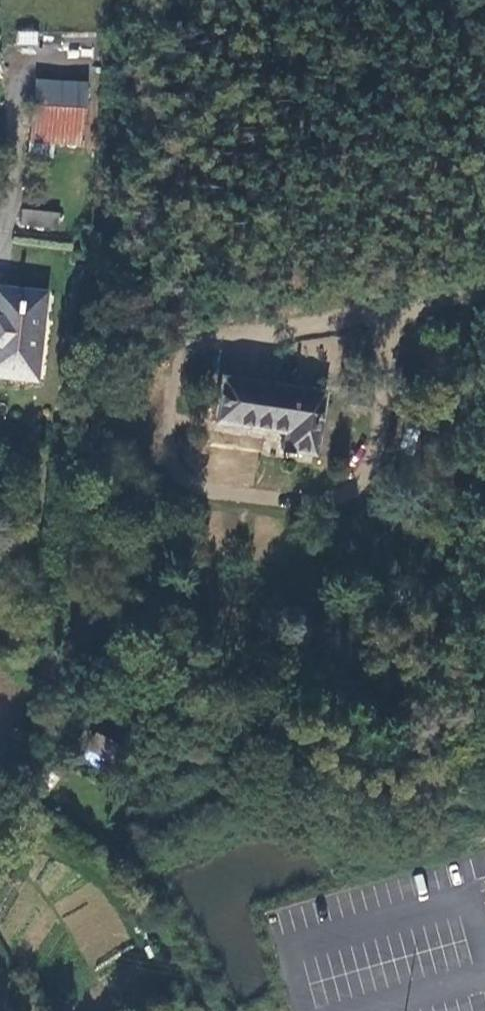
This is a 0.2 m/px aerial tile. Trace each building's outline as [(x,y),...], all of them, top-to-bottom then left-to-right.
[(38,45),(38,31),(16,31),(16,45),(38,45)] [(34,75),(30,109),(27,142),(77,147),(84,80),(34,75)] [(57,213),(21,210),(20,223),(55,228),(57,213)] [(36,293),(0,289),(0,377),(33,380),(35,358),(32,357),(36,293)] [(319,395),(219,380),(213,423),(283,433),(281,449),(311,453),(319,395)] [(126,752),(95,735),(86,750),(99,757),(117,767),(126,752)] [(92,771),(99,757),(86,750),(79,764),(92,771)] [(44,776),(51,763),(44,759),(37,772),(44,776)]
